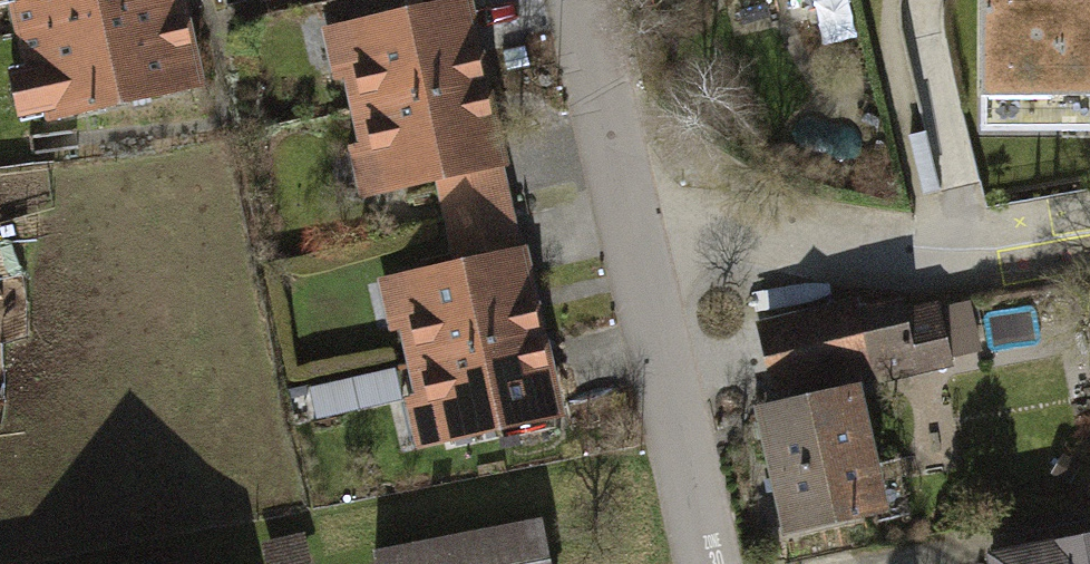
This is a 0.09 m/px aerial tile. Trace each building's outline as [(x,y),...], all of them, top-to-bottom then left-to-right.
[(15,5),(29,73),(7,77),(15,120),(47,113),(49,123),(204,91),(186,0),(0,0),(0,8),(15,5)] [(320,28),(331,81),(342,79),(356,145),(346,148),(357,200),(435,183),(504,168),(469,0),(450,0),(320,28)] [(981,130),(1089,130),(1089,0),(981,0),(981,130)] [(512,207),(504,168),(435,183),(444,223),(512,207)] [(523,247),(512,207),(444,223),(452,262),(523,247)] [(450,262),(376,279),(387,332),(398,330),(412,396),(402,399),(413,451),(561,419),(523,247),(452,262),(450,262)] [(893,306),(772,333),(782,379),(903,353),(893,306)] [(975,332),(968,306),(934,314),(940,340),(975,332)] [(792,536),(881,516),(854,395),(765,415),(792,536)] [(380,551),(382,563),(546,563),(538,521),(380,551)] [(999,560),(1000,563),(1089,563),(1089,523),(1033,535),(1036,552),(999,560)] [(262,543),(267,563),(307,563),(300,535),(262,543)]
